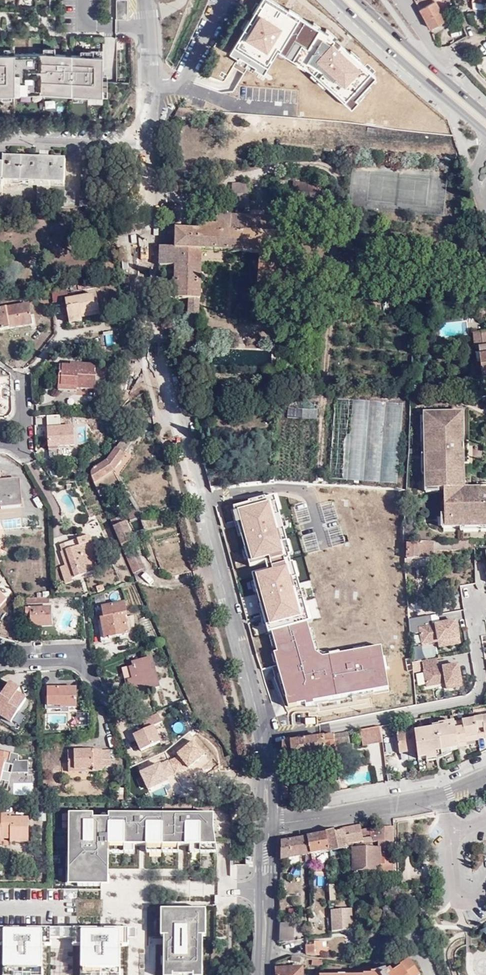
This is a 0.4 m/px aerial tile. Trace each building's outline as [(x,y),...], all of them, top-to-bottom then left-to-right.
[(128,19),(128,0),(116,0),(116,19),(128,19)] [(418,9),(428,28),(446,19),(436,0),(435,0),(418,9)] [(43,94),(101,97),(103,57),(43,53),(0,55),(0,95),(43,94)] [(194,119),(195,109),(178,108),(173,117),(194,119)] [(36,209),(63,208),(65,162),(2,159),(3,166),(0,166),(0,191),(1,191),(2,183),(36,186),(36,209)] [(311,214),(323,216),(327,186),(293,182),(291,195),(313,198),(311,214)] [(232,192),(249,192),(249,183),(232,183),(232,192)] [(249,205),(249,192),(232,192),(232,205),(249,205)] [(256,311),(274,312),(279,219),(216,216),(216,226),(199,226),(199,232),(176,230),(176,232),(176,266),(176,268),(200,269),(200,250),(260,253),(256,311)] [(176,232),(160,231),(160,238),(159,265),(176,266),(176,232)] [(199,282),(200,269),(176,268),(175,281),(199,282)] [(156,286),(156,297),(188,299),(198,299),(199,282),(175,281),(167,281),(167,287),(156,286)] [(81,321),(80,319),(80,315),(99,311),(96,295),(75,299),(74,295),(64,298),(69,323),(81,321)] [(198,299),(188,299),(188,308),(198,308),(198,303),(198,299)] [(32,325),(29,305),(0,309),(0,330),(32,325)] [(187,323),(197,324),(198,308),(188,308),(187,323)] [(256,320),(274,321),(274,312),(256,311),(256,320)] [(466,333),(466,321),(441,321),(441,334),(466,333)] [(473,380),(482,379),(482,380),(485,379),(485,331),(473,333),(474,340),(475,346),(473,346),(474,354),(480,354),(480,356),(476,356),(477,361),(471,362),(473,380)] [(77,387),(77,389),(94,390),(95,375),(94,375),(94,366),(70,364),(70,366),(59,365),(58,386),(77,387)] [(327,479),(399,484),(404,404),(333,398),(327,479)] [(283,478),(311,479),(315,410),(287,409),(283,478)] [(428,423),(428,444),(463,442),(462,412),(436,413),(436,423),(428,423)] [(424,413),(424,424),(428,423),(436,423),(436,413),(424,413)] [(47,426),(60,425),(60,415),(46,416),(47,426)] [(57,443),(57,447),(74,446),(72,427),(47,427),(48,444),(57,443)] [(124,436),(106,460),(112,470),(125,454),(123,452),(131,441),(124,436)] [(426,473),(426,527),(460,527),(460,524),(485,523),(485,484),(478,484),(478,488),(464,488),(463,462),(455,462),(455,454),(467,454),(467,441),(463,442),(428,444),(428,473),(426,473)] [(467,462),(467,454),(455,454),(455,462),(463,462),(467,462)] [(95,466),(93,467),(91,472),(95,482),(97,488),(97,489),(104,485),(105,486),(118,479),(112,470),(106,460),(96,467),(95,466)] [(2,507),(2,503),(21,502),(19,481),(0,482),(0,507),(2,507)] [(107,491),(106,488),(105,486),(104,485),(97,489),(100,496),(107,491)] [(139,517),(139,516),(135,508),(126,512),(130,520),(139,517)] [(274,508),(229,518),(287,716),(380,703),(376,669),(325,678),(274,508)] [(133,540),(133,539),(123,515),(110,520),(121,545),(129,542),(133,540)] [(70,548),(63,551),(72,579),(95,571),(89,553),(85,543),(92,541),(90,535),(76,539),(78,545),(70,548)] [(68,542),(70,548),(78,545),(76,539),(68,542)] [(85,543),(89,553),(95,551),(92,541),(85,543)] [(418,544),(407,544),(407,559),(433,559),(433,550),(446,550),(446,541),(426,541),(419,541),(418,544)] [(129,565),(133,573),(141,569),(129,542),(121,545),(129,565)] [(72,579),(63,551),(60,552),(64,565),(60,567),(66,583),(72,580),(72,579)] [(95,608),(97,619),(100,619),(104,639),(119,636),(127,634),(128,634),(124,615),(126,615),(124,602),(102,606),(102,607),(95,608)] [(31,626),(51,626),(51,608),(25,608),(25,615),(30,615),(31,626)] [(435,624),(433,614),(411,618),(412,633),(422,631),(425,643),(441,640),(442,645),(462,642),(458,619),(435,624)] [(461,663),(441,666),(439,656),(424,659),(429,685),(448,681),(449,687),(464,684),(461,663)] [(129,681),(132,694),(159,688),(151,658),(132,663),(133,667),(129,668),(132,680),(129,681)] [(14,717),(26,699),(7,686),(2,692),(0,696),(0,714),(3,710),(14,717)] [(58,702),(59,706),(61,706),(61,708),(75,708),(75,688),(48,688),(47,702),(58,702)] [(11,723),(14,717),(3,710),(0,714),(6,718),(5,720),(11,723)] [(76,727),(88,727),(88,713),(76,713),(76,727)] [(134,734),(141,750),(161,742),(153,726),(162,722),(159,713),(142,720),(147,729),(134,734)] [(418,759),(426,758),(436,756),(436,753),(451,750),(458,749),(458,747),(467,746),(467,742),(466,737),(478,735),(478,738),(485,737),(485,735),(485,728),(485,717),(439,725),(438,726),(432,727),(432,730),(415,733),(417,751),(418,759)] [(383,743),(380,725),(370,727),(372,744),(383,743)] [(372,744),(370,727),(359,729),(362,745),(372,744)] [(415,733),(414,730),(396,733),(399,754),(417,751),(415,733)] [(333,735),(335,746),(350,743),(348,731),(333,735)] [(282,742),(283,772),(289,772),(288,758),(336,752),(335,746),(333,735),(325,737),(282,742)] [(74,764),(73,772),(102,771),(102,766),(110,766),(109,750),(67,751),(68,764),(74,764)] [(436,756),(426,758),(427,761),(438,759),(451,753),(451,750),(436,753),(436,756)] [(0,780),(4,763),(9,765),(10,761),(9,761),(11,753),(0,751),(0,780)] [(29,839),(29,817),(12,817),(12,814),(0,814),(0,838),(2,838),(3,835),(11,835),(11,841),(20,841),(20,839),(29,839)] [(69,814),(69,886),(108,886),(109,853),(109,846),(135,846),(147,846),(179,846),(190,846),(216,847),(214,830),(214,815),(109,815),(109,819),(93,819),(93,814),(69,814)] [(435,823),(434,816),(418,819),(418,827),(435,823)] [(437,832),(435,823),(418,827),(418,837),(437,832)] [(348,844),(353,843),(361,841),(358,825),(354,826),(344,827),(325,831),(329,850),(330,851),(348,848),(348,844)] [(384,841),(383,826),(371,827),(371,841),(378,841),(384,841)] [(393,840),(393,826),(383,826),(384,841),(393,840)] [(325,831),(306,835),(310,853),(329,850),(325,831)] [(306,835),(282,840),(281,858),(281,859),(287,857),(298,855),(310,853),(306,835)] [(393,850),(393,840),(384,841),(378,841),(378,848),(354,849),(354,870),(378,870),(378,869),(394,869),(393,852),(390,852),(390,850),(393,850)] [(298,855),(287,857),(288,865),(300,864),(298,855)] [(229,865),(230,878),(250,877),(249,863),(229,865)] [(352,909),(330,910),(331,932),(353,932),(352,909)] [(161,911),(161,938),(164,938),(164,974),(204,974),(203,938),(207,938),(207,911),(161,911)] [(295,921),(280,922),(280,942),(295,941),(295,921)] [(4,974),(42,974),(43,946),(43,929),(27,929),(27,932),(20,932),(20,929),(4,929),(4,945),(4,974)] [(43,946),(51,946),(51,939),(74,939),(74,945),(82,945),(82,929),(43,929),(43,946)] [(82,974),(120,974),(120,946),(120,929),(105,929),(105,932),(97,932),(97,929),(82,929),(82,945),(82,974)] [(137,929),(120,929),(120,946),(128,946),(128,939),(137,939),(137,929)] [(306,945),(306,953),(314,954),(324,955),(322,941),(314,941),(315,944),(306,945)] [(313,959),(313,965),(324,967),(324,960),(313,959)] [(410,960),(401,966),(402,968),(394,973),(390,969),(387,971),(381,974),(420,974),(410,960)] [(276,974),(303,974),(302,966),(276,968),(276,974)]
